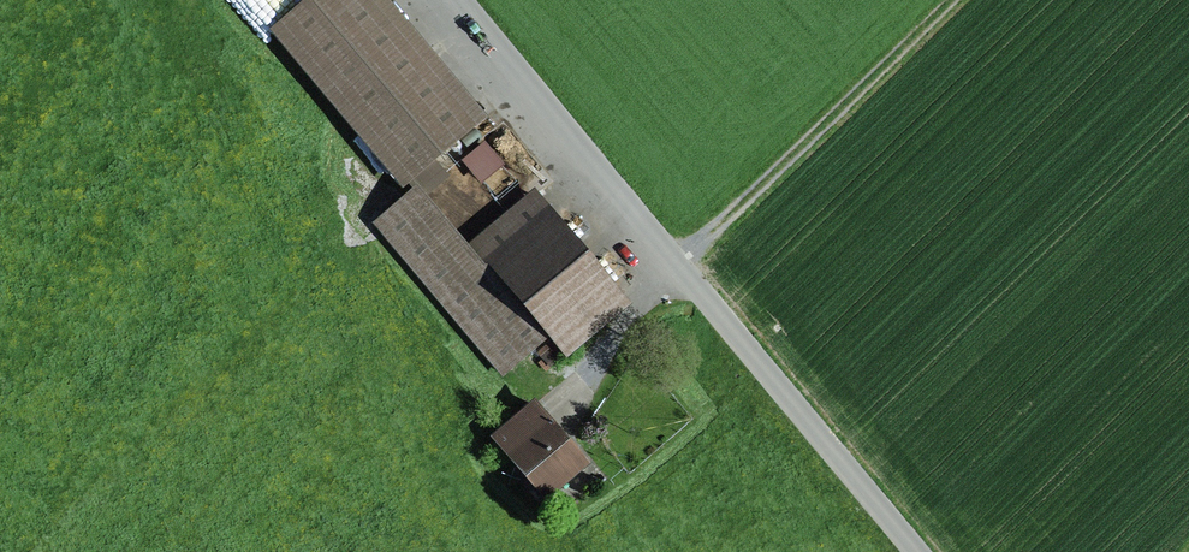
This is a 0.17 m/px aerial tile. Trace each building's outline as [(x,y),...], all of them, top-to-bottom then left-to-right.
[(278,31),(404,181),(473,123),(370,0),(315,0),(278,31)] [(466,160),(480,177),(497,163),(484,146),(466,160)] [(409,184),(417,194),(422,199),(447,178),(434,162),(409,184)] [(533,196),(466,252),(422,199),(417,194),(380,225),(502,369),(549,329),(557,339),(540,353),(550,365),(594,328),(586,318),(615,293),(533,196)] [(586,318),(594,328),(624,303),(615,293),(586,318)] [(497,438),(548,496),(585,464),(535,406),(497,438)]
